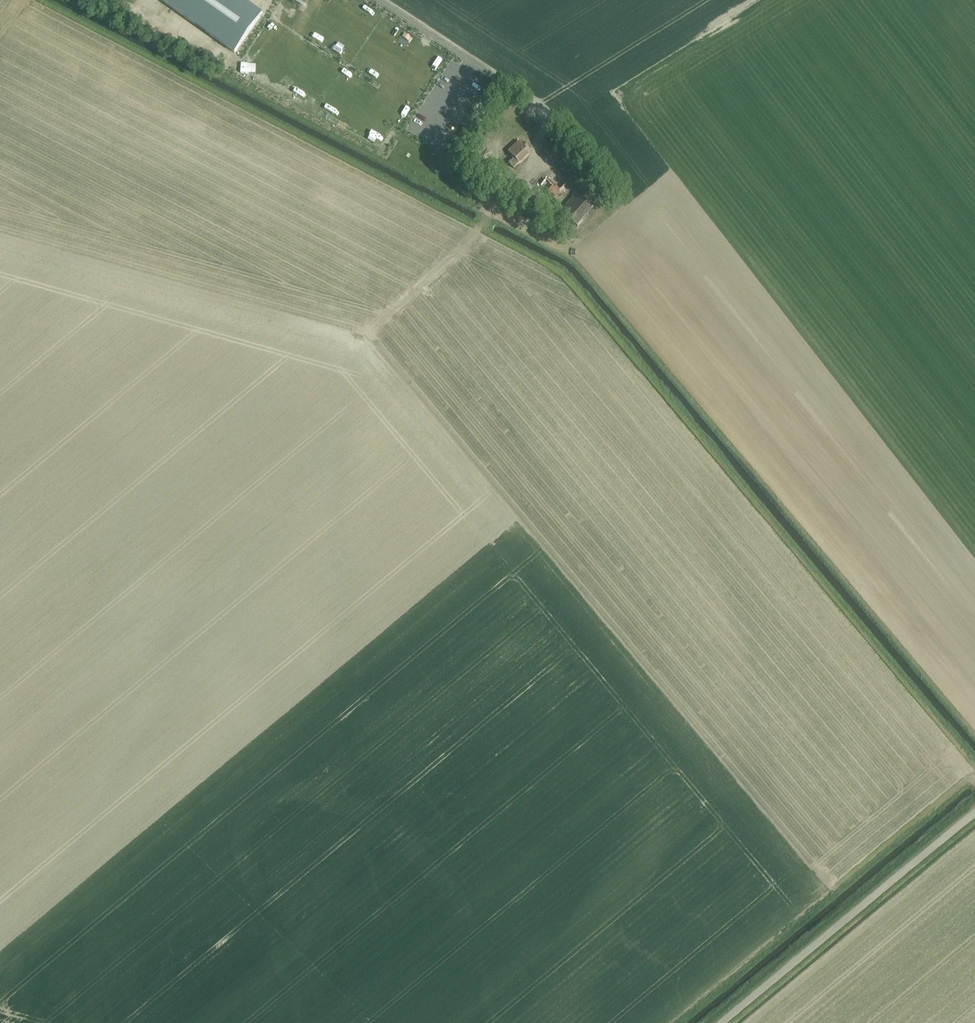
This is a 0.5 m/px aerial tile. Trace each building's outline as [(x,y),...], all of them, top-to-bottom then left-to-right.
[(161,1),(235,53),(263,14),(243,0),(162,0),(161,1)] [(509,164),(514,169),(530,154),(519,142),(508,152),(513,157),(514,159),(509,164)] [(541,186),(554,199),(558,203),(571,190),(566,185),(567,185),(554,172),(541,186)] [(558,213),(576,229),(593,210),(575,194),(558,213)]
